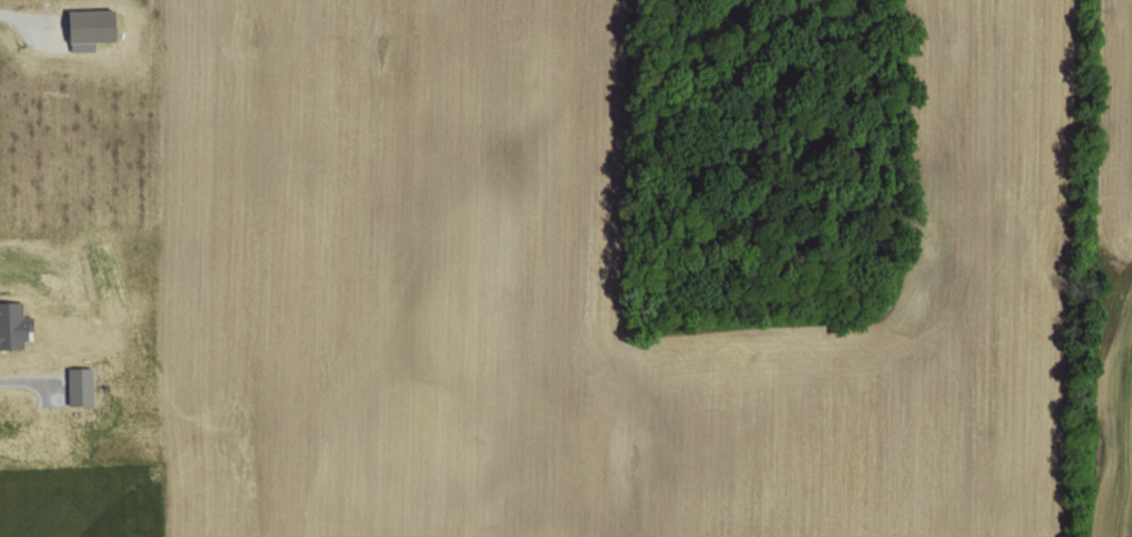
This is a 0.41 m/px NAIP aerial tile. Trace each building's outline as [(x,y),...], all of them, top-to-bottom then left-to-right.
[(60,7),(60,49),(88,49),(88,39),(110,39),(109,6),(60,7)] [(17,347),(17,339),(30,338),(29,313),(18,313),(17,299),(0,299),(0,348),(17,347)] [(62,366),(63,403),(88,402),(86,366),(62,366)]
